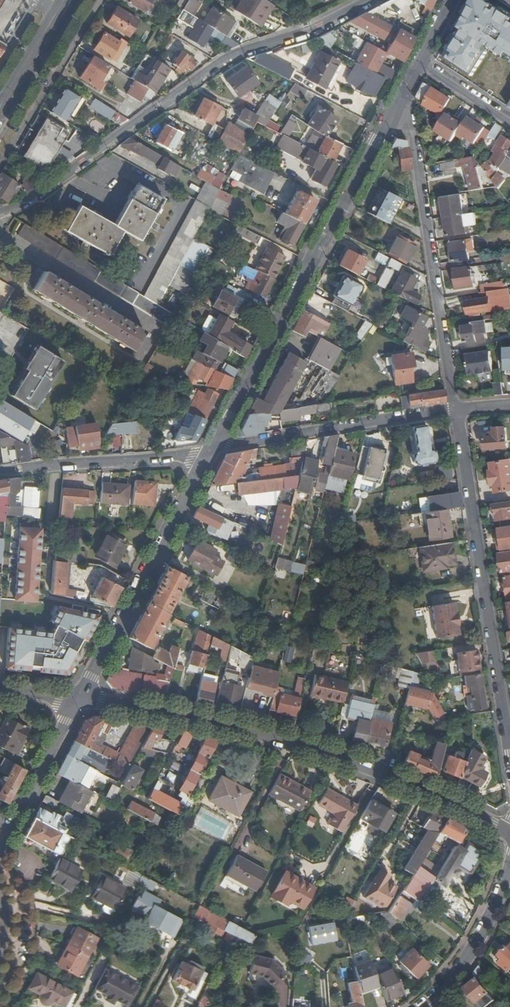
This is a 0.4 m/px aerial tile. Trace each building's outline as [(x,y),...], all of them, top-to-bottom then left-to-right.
[(152,3),(154,1),(152,0),(123,0),(122,2),(142,14),(149,2),(152,3)] [(172,12),(178,16),(181,12),(188,0),(180,0),(172,12)] [(181,12),(190,18),(198,6),(189,0),(188,0),(181,12)] [(256,0),(241,0),(232,14),(256,29),(270,9),(268,7),(256,0)] [(429,8),(434,0),(419,0),(429,8)] [(209,11),(200,25),(212,32),(218,36),(228,42),(236,28),(209,11)] [(135,25),(115,12),(105,27),(126,39),(135,25)] [(367,43),(356,64),(383,79),(389,82),(394,73),(380,65),(387,53),(401,61),(413,39),(365,14),(349,22),(391,44),(389,48),(379,43),(376,48),(367,43)] [(475,30),(479,21),(465,14),(461,22),(475,30)] [(187,42),(201,50),(212,32),(200,25),(199,24),(187,42)] [(154,37),(165,43),(169,38),(166,36),(158,31),(154,37)] [(324,46),(335,41),(330,32),(320,37),(324,46)] [(110,59),(119,65),(129,48),(120,42),(118,46),(102,35),(91,52),(106,62),(114,49),(116,50),(110,59)] [(218,36),(214,41),(230,51),(238,48),(228,42),(218,36)] [(435,61),(456,74),(462,62),(441,49),(435,61)] [(325,88),(338,63),(320,54),(307,78),(325,88)] [(189,74),(194,65),(179,55),(172,65),(176,68),(174,71),(180,74),(183,70),(189,74)] [(261,56),(257,63),(269,70),(273,63),(261,56)] [(105,70),(90,61),(77,81),(95,93),(97,90),(94,88),(105,70)] [(373,97),(383,79),(356,64),(346,82),(356,88),(355,89),(362,93),(363,91),(373,97)] [(138,75),(131,84),(134,85),(146,92),(151,96),(169,72),(157,65),(145,81),(138,75)] [(495,65),(485,81),(501,91),(509,76),(509,74),(495,65)] [(237,97),(256,83),(245,68),(226,82),(237,97)] [(450,99),(424,82),(416,99),(440,114),(450,99)] [(303,97),(306,90),(294,84),(290,90),(303,97)] [(127,97),(138,104),(146,92),(134,85),(127,97)] [(68,119),(79,101),(63,91),(52,109),(68,119)] [(256,122),(265,126),(281,103),(270,95),(256,117),(254,121),(256,122)] [(219,107),(203,99),(194,115),(211,123),(219,107)] [(99,107),(93,103),(90,108),(96,112),(99,107)] [(99,107),(96,112),(111,121),(114,116),(99,107)] [(314,129),(325,137),(336,119),(319,108),(308,126),(314,129)] [(240,118),(234,125),(249,135),(254,126),(252,126),(254,121),(256,117),(244,110),(240,118)] [(446,113),(434,131),(451,142),(455,135),(462,124),(446,113)] [(462,124),(455,135),(462,140),(464,137),(474,144),(485,128),(467,117),(462,124)] [(90,127),(99,132),(103,125),(94,120),(90,127)] [(47,167),(66,136),(43,123),(21,159),(42,172),(45,166),(47,167)] [(238,154),(249,135),(234,125),(230,123),(225,131),(219,143),(238,154)] [(496,137),(502,127),(496,123),(490,133),(496,137)] [(171,150),(180,133),(165,125),(156,142),(171,150)] [(219,143),(225,131),(214,125),(208,136),(219,143)] [(314,129),(304,146),(332,161),(341,144),(325,137),(314,129)] [(304,146),(285,136),(280,146),(304,159),(303,162),(316,169),(311,179),(323,185),(336,163),(332,161),(304,146)] [(500,168),(501,167),(509,152),(509,141),(502,136),(497,144),(500,146),(489,162),(500,168)] [(167,174),(173,163),(129,138),(119,145),(160,166),(158,170),(166,175),(167,174)] [(394,138),(389,147),(398,146),(401,169),(410,168),(406,140),(394,138)] [(501,167),(509,173),(509,152),(501,167)] [(273,172),(238,154),(230,169),(242,175),(239,181),(262,192),(273,172)] [(473,157),(441,162),(443,169),(455,167),(455,165),(468,163),(469,170),(467,171),(470,191),(483,189),(481,174),(487,173),(482,166),(474,157),(473,157)] [(487,173),(492,180),(497,173),(487,162),(482,166),(487,173)] [(173,163),(167,174),(174,178),(180,167),(173,163)] [(206,182),(219,189),(223,183),(226,177),(205,166),(203,170),(200,169),(196,176),(206,182)] [(497,173),(492,180),(497,187),(499,190),(508,181),(498,170),(497,173)] [(23,197),(39,185),(27,175),(20,184),(22,186),(18,191),(23,197)] [(0,179),(0,202),(2,204),(5,200),(6,201),(10,196),(11,197),(16,188),(0,179)] [(209,208),(219,189),(206,182),(196,201),(209,208)] [(108,255),(122,231),(139,240),(162,198),(136,185),(113,225),(78,206),(65,231),(108,255)] [(208,210),(220,217),(231,195),(219,189),(209,208),(208,210)] [(365,212),(388,224),(391,218),(400,199),(378,189),(365,212)] [(284,214),(303,224),(315,201),(297,192),(284,214)] [(445,218),(463,215),(460,194),(442,198),(445,218)] [(196,201),(195,199),(143,296),(157,305),(160,299),(168,285),(178,265),(185,253),(193,239),(208,210),(209,208),(196,201)] [(292,246),(303,224),(284,214),(281,213),(277,221),(288,226),(280,240),(292,246)] [(463,215),(445,218),(447,235),(466,232),(465,225),(477,223),(475,213),(463,215)] [(143,296),(24,224),(18,236),(169,328),(176,316),(157,305),(143,296)] [(261,238),(239,226),(236,233),(258,244),(261,238)] [(405,260),(412,246),(395,237),(388,251),(405,260)] [(449,244),(452,262),(469,259),(468,251),(474,251),(472,240),(449,244)] [(273,279),(274,280),(286,256),(268,247),(256,270),(273,279)] [(346,250),(338,265),(357,275),(365,260),(346,250)] [(390,257),(379,251),(375,259),(386,265),(387,264),(390,257)] [(185,253),(178,265),(184,269),(191,256),(185,253)] [(390,257),(387,264),(397,269),(400,262),(390,257)] [(184,269),(178,265),(168,285),(175,289),(186,270),(184,269)] [(471,266),(453,268),(456,288),(474,286),(471,266)] [(265,296),(273,279),(256,270),(253,268),(248,278),(252,281),(249,287),(265,296)] [(376,285),(382,288),(391,272),(384,268),(379,279),(376,285)] [(131,351),(144,331),(44,271),(32,290),(131,351)] [(399,297),(416,306),(421,295),(410,289),(415,278),(402,271),(391,293),(399,297)] [(342,275),(332,295),(334,296),(331,303),(347,311),(360,284),(342,275)] [(371,275),(368,281),(376,285),(379,279),(371,275)] [(14,289),(0,281),(0,311),(14,289)] [(491,284),(492,291),(505,289),(504,283),(491,284)] [(244,299),(224,289),(217,285),(212,293),(218,296),(213,306),(234,317),(244,299)] [(226,285),(224,289),(244,299),(249,301),(251,297),(226,285)] [(490,311),(490,308),(488,298),(498,297),(508,295),(507,288),(505,289),(492,291),(478,293),(479,300),(466,302),(468,314),(490,311)] [(499,307),(498,297),(488,298),(490,308),(499,307)] [(180,311),(160,299),(157,305),(176,316),(177,317),(180,311)] [(402,341),(424,353),(429,342),(422,337),(426,329),(419,324),(423,316),(405,306),(400,315),(412,322),(402,341)] [(311,312),(303,308),(291,331),(303,337),(306,331),(319,338),(320,338),(327,324),(309,315),(311,312)] [(336,325),(311,312),(309,315),(327,324),(320,338),(327,342),(336,325)] [(215,319),(206,335),(227,347),(243,357),(249,346),(225,332),(232,320),(218,313),(215,319)] [(208,315),(199,330),(203,333),(206,335),(215,319),(208,315)] [(485,320),(474,321),(474,325),(462,327),(464,343),(484,340),(484,334),(487,333),(485,320)] [(372,325),(364,321),(355,336),(361,340),(372,325)] [(206,344),(201,352),(197,361),(215,369),(227,347),(206,335),(203,333),(200,340),(206,344)] [(166,334),(160,343),(167,346),(172,337),(166,334)] [(327,369),(338,348),(327,342),(320,338),(319,338),(308,359),(327,369)] [(26,372),(40,349),(36,348),(22,370),(26,372)] [(40,349),(26,372),(11,397),(33,411),(62,363),(40,349)] [(196,349),(191,358),(195,360),(197,361),(201,352),(196,349)] [(489,350),(466,354),(468,373),(492,369),(489,350)] [(265,396),(262,402),(278,411),(280,410),(306,361),(303,360),(288,352),(265,396)] [(390,356),(391,364),(393,382),(409,380),(407,367),(411,366),(409,353),(390,356)] [(185,369),(189,372),(195,360),(191,358),(185,369)] [(206,383),(204,386),(226,389),(232,378),(223,373),(215,369),(197,361),(195,360),(189,372),(183,383),(195,385),(198,380),(206,383)] [(140,376),(147,377),(153,367),(148,364),(140,376)] [(228,365),(223,373),(232,378),(237,369),(228,365)] [(147,377),(140,376),(130,392),(135,395),(147,377)] [(494,384),(495,398),(503,397),(501,383),(494,384)] [(186,402),(191,405),(197,391),(193,389),(186,402)] [(444,389),(406,393),(409,409),(446,402),(444,389)] [(193,415),(204,419),(217,394),(208,390),(205,395),(197,391),(191,405),(187,412),(193,415)] [(265,396),(258,393),(255,399),(262,402),(265,396)] [(255,399),(247,415),(260,414),(267,413),(278,412),(278,411),(262,402),(255,399)] [(19,441),(32,420),(0,400),(0,430),(19,441)] [(330,404),(316,406),(314,414),(331,411),(330,404)] [(316,406),(278,412),(281,423),(299,420),(299,416),(314,414),(316,406)] [(278,412),(267,413),(269,426),(281,424),(281,423),(278,412)] [(260,414),(247,415),(239,431),(243,437),(263,433),(260,414)] [(193,415),(188,424),(191,424),(203,423),(208,422),(209,422),(204,419),(193,415)] [(112,424),(105,435),(134,432),(135,421),(112,424)] [(203,423),(191,424),(187,432),(182,429),(176,441),(194,441),(203,423)] [(67,440),(97,436),(96,424),(66,427),(67,440)] [(417,466),(433,464),(436,461),(434,453),(429,451),(426,426),(412,428),(416,453),(412,458),(413,463),(417,466)] [(486,451),(508,449),(506,429),(495,429),(495,433),(489,434),(490,439),(485,440),(486,451)] [(0,432),(0,442),(2,449),(13,447),(14,448),(27,446),(0,432)] [(97,436),(67,440),(68,449),(78,448),(78,450),(98,448),(97,436)] [(333,451),(337,436),(323,438),(321,447),(325,447),(322,456),(320,464),(325,465),(329,466),(333,451)] [(370,449),(362,446),(355,474),(379,479),(386,451),(370,447),(370,449)] [(26,447),(15,448),(16,464),(28,462),(26,447)] [(255,460),(256,449),(227,454),(210,485),(236,483),(298,476),(302,460),(305,450),(291,452),(292,459),(291,459),(291,465),(285,465),(285,466),(272,468),(264,468),(253,470),(254,475),(239,477),(246,462),(255,460)] [(354,456),(333,451),(329,466),(327,476),(324,490),(342,494),(345,480),(348,481),(354,456)] [(309,495),(317,464),(302,460),(298,476),(295,488),(294,491),(309,495)] [(509,491),(509,461),(490,464),(491,472),(490,473),(492,486),(494,486),(496,494),(509,491)] [(314,490),(323,492),(324,490),(327,476),(329,466),(325,465),(323,474),(319,473),(314,490)] [(442,482),(454,480),(452,466),(440,468),(442,482)] [(355,474),(354,478),(379,483),(379,479),(355,474)] [(298,476),(236,483),(237,494),(279,490),(295,488),(298,476)] [(17,492),(18,478),(7,480),(5,507),(4,517),(21,517),(21,507),(19,507),(13,507),(13,495),(17,492)] [(154,485),(133,483),(131,504),(153,506),(154,485)] [(127,488),(100,486),(99,504),(126,506),(127,488)] [(93,493),(61,490),(58,520),(70,521),(71,505),(92,507),(93,493)] [(294,494),(279,490),(274,511),(276,512),(279,504),(291,507),(294,494)] [(446,510),(461,507),(459,493),(426,498),(428,512),(446,510)] [(212,499),(207,511),(222,519),(231,523),(235,525),(245,529),(266,540),(270,526),(212,499)] [(281,547),(291,507),(279,504),(276,512),(269,541),(281,547)] [(501,528),(509,527),(509,505),(495,507),(496,515),(497,515),(498,522),(500,522),(501,528)] [(207,511),(198,507),(193,517),(216,529),(222,519),(207,511)] [(450,537),(446,510),(428,512),(424,513),(428,541),(450,537)] [(231,523),(222,519),(216,529),(225,534),(231,523)] [(30,524),(18,523),(12,599),(34,601),(40,529),(29,529),(30,524)] [(241,537),(245,529),(235,525),(231,533),(241,537)] [(509,550),(509,528),(500,530),(503,551),(509,550)] [(100,560),(117,569),(129,547),(112,538),(100,560)] [(188,561),(216,576),(223,563),(213,557),(215,551),(197,542),(188,561)] [(454,565),(451,544),(419,549),(420,555),(423,574),(437,572),(437,568),(454,565)] [(69,563),(84,566),(86,554),(55,550),(54,561),(69,563)] [(242,559),(230,553),(226,560),(238,567),(242,559)] [(509,571),(509,553),(500,555),(503,572),(509,571)] [(293,562),(278,559),(275,570),(290,573),(292,564),(293,562)] [(51,594),(73,599),(73,591),(63,588),(64,576),(68,577),(69,563),(54,561),(51,594)] [(305,566),(292,564),(290,573),(302,576),(303,571),(305,566)] [(191,580),(166,567),(147,603),(166,613),(183,583),(188,586),(191,580)] [(91,596),(111,608),(121,588),(101,578),(91,596)] [(210,598),(214,593),(194,582),(191,588),(210,598)] [(166,613),(147,603),(128,638),(147,648),(166,613)] [(455,613),(454,604),(432,607),(436,640),(459,637),(457,627),(458,627),(457,614),(455,613)] [(48,633),(7,627),(4,666),(61,674),(67,671),(97,616),(58,606),(49,622),(54,624),(48,633)] [(171,624),(182,629),(184,624),(174,618),(171,624)] [(211,638),(199,631),(194,653),(193,652),(189,664),(204,668),(209,648),(211,638)] [(221,643),(211,638),(209,648),(219,651),(221,643)] [(230,648),(221,643),(219,651),(218,659),(226,661),(227,658),(230,648)] [(274,664),(278,648),(271,646),(269,657),(273,659),(272,664),(274,664)] [(167,666),(173,669),(178,649),(172,647),(168,655),(156,649),(151,657),(151,658),(153,659),(167,666)] [(151,658),(131,648),(128,668),(150,673),(151,669),(158,670),(160,665),(152,661),(153,659),(151,658)] [(241,653),(230,648),(227,658),(235,660),(234,663),(238,664),(241,653)] [(316,659),(318,650),(312,648),(309,657),(316,659)] [(434,662),(432,652),(416,655),(421,664),(434,662)] [(476,652),(455,656),(458,673),(479,670),(476,652)] [(253,660),(241,653),(238,664),(237,667),(250,670),(251,667),(253,660)] [(204,668),(189,664),(188,671),(202,675),(204,668)] [(173,669),(167,666),(164,675),(156,673),(155,679),(168,681),(170,681),(173,669)] [(399,688),(407,690),(408,688),(412,673),(383,666),(381,675),(401,680),(399,688)] [(250,670),(245,689),(272,696),(274,688),(278,674),(251,667),(250,670)] [(221,683),(235,686),(238,674),(224,670),(221,683)] [(464,677),(480,675),(479,670),(458,673),(458,678),(464,677)] [(155,679),(110,671),(105,681),(110,689),(166,697),(168,681),(155,679)] [(414,689),(428,693),(429,690),(417,686),(419,676),(419,675),(412,673),(408,688),(414,689)] [(309,696),(342,703),(347,684),(314,675),(309,696)] [(485,710),(480,675),(464,677),(465,690),(471,689),(472,698),(467,699),(468,711),(474,710),(474,711),(485,710)] [(198,690),(213,694),(215,684),(201,680),(198,690)] [(292,697),(299,699),(303,682),(296,680),(292,697)] [(221,683),(217,700),(238,705),(241,688),(235,686),(221,683)] [(274,688),(272,696),(272,697),(279,698),(280,694),(281,690),(274,688)] [(407,690),(404,705),(424,710),(428,693),(414,689),(408,688),(407,690)] [(198,690),(195,703),(210,706),(213,694),(198,690)] [(428,693),(424,710),(429,711),(433,695),(428,693)] [(272,697),(268,710),(295,716),(299,699),(292,697),(280,694),(279,698),(272,697)] [(357,720),(351,745),(362,750),(365,740),(370,719),(372,711),(373,707),(374,701),(351,696),(346,717),(357,720)] [(376,712),(372,711),(370,719),(383,723),(385,714),(376,712)] [(392,716),(385,714),(383,723),(390,724),(392,716)] [(125,769),(148,725),(138,724),(121,756),(101,745),(111,725),(103,721),(104,718),(94,717),(85,721),(73,741),(110,761),(125,769)] [(16,756),(22,745),(20,744),(28,728),(6,718),(0,729),(0,748),(16,756)] [(370,719),(365,740),(384,745),(390,724),(383,723),(370,719)] [(165,753),(171,741),(157,738),(162,728),(152,726),(140,748),(157,751),(165,753)] [(183,747),(190,733),(182,731),(174,746),(179,749),(180,746),(183,747)] [(206,759),(217,739),(205,736),(196,754),(197,754),(206,759)] [(110,761),(73,741),(66,756),(96,771),(102,775),(110,761)] [(408,751),(403,765),(434,779),(437,769),(441,754),(443,745),(435,743),(429,761),(408,751)] [(157,751),(140,748),(137,754),(156,758),(157,751)] [(465,763),(460,776),(491,793),(498,782),(489,778),(490,776),(493,777),(494,774),(489,772),(487,776),(485,776),(478,772),(483,761),(485,759),(469,751),(465,763)] [(462,755),(455,753),(452,758),(460,761),(462,755)] [(198,775),(206,759),(197,754),(188,770),(190,771),(198,775)] [(441,754),(437,769),(443,772),(447,757),(441,754)] [(96,771),(66,756),(56,773),(65,779),(76,784),(79,780),(83,773),(92,778),(94,774),(96,771)] [(443,772),(459,778),(460,776),(465,763),(460,761),(452,758),(447,757),(443,772)] [(24,770),(5,758),(0,767),(0,771),(7,775),(6,777),(3,776),(1,779),(0,778),(0,786),(1,786),(0,787),(0,799),(7,803),(24,770)] [(478,772),(485,776),(488,770),(487,763),(483,761),(478,772)] [(120,785),(130,790),(140,770),(131,766),(120,785)] [(183,792),(187,795),(198,775),(190,771),(186,778),(184,777),(182,783),(183,784),(180,791),(183,792)] [(99,777),(94,774),(92,778),(83,773),(79,780),(76,784),(85,789),(90,792),(99,777)] [(308,792),(277,775),(266,795),(298,812),(308,792)] [(207,799),(236,815),(249,792),(219,776),(207,799)] [(76,784),(65,779),(63,782),(65,783),(63,787),(62,787),(55,800),(57,802),(80,814),(89,797),(91,797),(93,793),(90,792),(85,789),(76,784)] [(176,814),(181,806),(187,795),(183,792),(177,804),(155,792),(159,783),(155,781),(146,798),(176,814)] [(106,800),(111,803),(115,795),(118,790),(112,787),(110,792),(106,800)] [(342,833),(357,806),(326,789),(318,804),(334,813),(327,825),(342,833)] [(55,800),(45,795),(42,800),(54,807),(57,802),(55,800)] [(125,810),(148,822),(153,814),(129,801),(125,810)] [(394,814),(370,802),(360,819),(372,825),(368,831),(374,835),(378,828),(384,831),(394,814)] [(49,813),(38,807),(33,817),(62,833),(71,816),(65,812),(62,817),(51,811),(49,813)] [(437,833),(446,818),(431,811),(422,827),(427,831),(404,870),(412,875),(413,873),(417,866),(421,859),(437,833)] [(62,833),(33,817),(23,836),(61,856),(71,837),(62,833)] [(460,838),(466,828),(446,818),(437,833),(456,843),(458,840),(460,838)] [(163,823),(160,829),(167,832),(173,821),(168,819),(163,823)] [(344,851),(363,859),(371,838),(352,831),(344,851)] [(236,838),(245,846),(251,840),(243,832),(236,838)] [(477,849),(460,838),(458,840),(467,845),(452,868),(457,871),(464,876),(475,858),(473,856),(477,849)] [(467,845),(458,840),(456,843),(439,871),(434,878),(417,866),(413,873),(426,882),(438,890),(448,875),(453,878),(457,871),(452,868),(467,845)] [(117,843),(109,858),(111,859),(122,864),(129,850),(117,843)] [(224,876),(254,891),(265,871),(235,856),(224,876)] [(60,859),(49,879),(71,890),(81,871),(60,859)] [(434,878),(439,871),(421,859),(417,866),(434,878)] [(141,874),(129,868),(126,874),(122,883),(121,884),(133,890),(141,874)] [(126,874),(120,871),(116,879),(122,883),(126,874)] [(378,900),(375,905),(379,907),(386,906),(397,888),(387,882),(390,876),(379,871),(366,893),(378,900)] [(413,873),(412,875),(408,881),(402,890),(409,896),(415,900),(426,882),(413,873)] [(288,901),(302,908),(312,890),(284,874),(271,897),(286,905),(288,901)] [(156,883),(142,875),(137,883),(152,891),(156,883)] [(92,898),(115,910),(126,890),(102,878),(92,898)] [(409,896),(402,890),(389,912),(399,921),(410,903),(406,900),(409,896)] [(144,891),(140,898),(156,907),(159,901),(159,900),(144,891)] [(363,899),(375,905),(378,900),(366,893),(363,899)] [(144,921),(169,934),(177,918),(156,907),(140,898),(138,897),(131,909),(146,917),(144,921)] [(335,917),(344,919),(353,903),(345,898),(335,917)] [(425,916),(429,911),(415,901),(412,906),(425,916)] [(198,905),(193,915),(203,920),(208,910),(198,905)] [(231,934),(232,933),(235,925),(218,915),(208,910),(203,920),(207,922),(223,930),(227,931),(231,934)] [(389,928),(399,921),(389,912),(379,913),(380,915),(389,928)] [(369,923),(365,916),(355,918),(357,925),(369,923)] [(308,926),(307,926),(311,946),(338,941),(335,927),(334,921),(312,925),(308,926)] [(221,934),(223,930),(207,922),(203,930),(212,934),(213,931),(221,934)] [(250,943),(254,935),(240,927),(235,925),(232,933),(246,940),(250,943)] [(77,928),(67,946),(86,957),(96,938),(77,928)] [(230,951),(234,953),(238,944),(242,946),(246,940),(232,933),(231,934),(230,937),(224,949),(230,951)] [(86,957),(67,946),(57,964),(76,975),(86,957)] [(410,948),(397,962),(414,979),(427,966),(410,948)] [(508,950),(506,949),(500,957),(503,961),(499,965),(509,974),(509,973),(509,948),(508,950)] [(218,960),(218,961),(224,964),(230,951),(224,949),(218,960)] [(260,977),(273,987),(285,972),(271,961),(252,956),(247,974),(260,977)] [(88,959),(85,963),(92,967),(94,962),(88,959)] [(353,966),(356,982),(358,991),(377,983),(375,975),(369,960),(353,966)] [(173,980),(192,989),(198,978),(201,971),(182,961),(173,980)] [(480,966),(473,976),(478,981),(467,990),(478,1004),(490,994),(482,986),(490,979),(480,966)] [(107,995),(107,996),(115,1001),(116,1000),(128,1006),(138,987),(106,969),(96,988),(107,995)] [(377,983),(385,999),(400,993),(390,969),(375,975),(377,983)] [(63,1006),(65,1006),(72,994),(73,992),(37,972),(28,988),(39,994),(39,998),(41,1002),(45,1004),(49,1004),(52,1001),(63,1006)] [(203,980),(198,978),(192,989),(189,995),(194,997),(203,980)] [(75,982),(73,986),(80,990),(82,986),(75,982)] [(358,991),(356,982),(348,984),(352,1004),(348,1005),(348,1006),(361,1006),(358,991)] [(207,986),(203,994),(212,998),(215,991),(207,986)] [(65,1006),(69,1006),(75,995),(72,994),(65,1006)] [(490,994),(478,1004),(480,1006),(493,1006),(491,1003),(494,1000),(490,994)] [(115,1001),(107,996),(105,1000),(113,1004),(115,1001)] [(208,999),(201,996),(196,1005),(200,1006),(204,1006),(208,999)]
